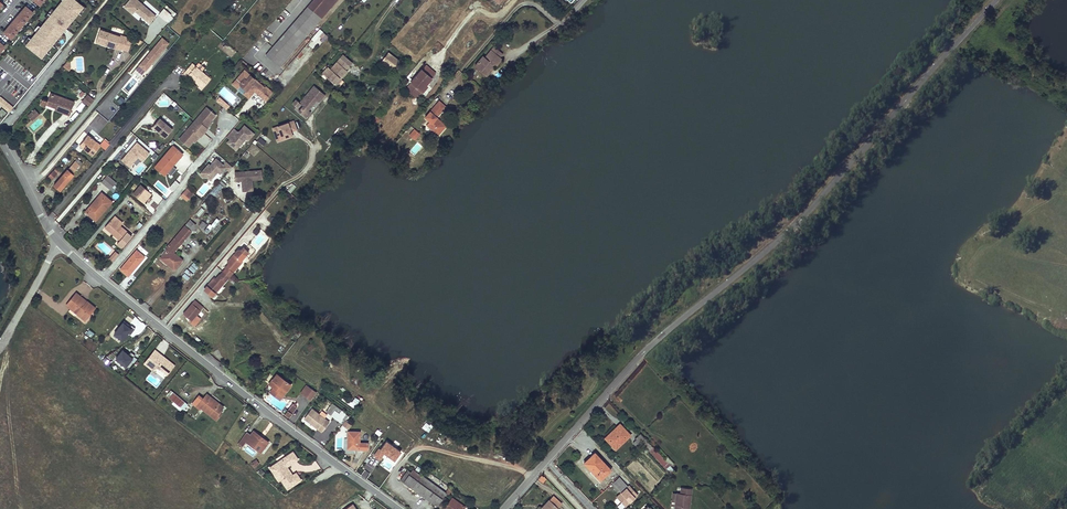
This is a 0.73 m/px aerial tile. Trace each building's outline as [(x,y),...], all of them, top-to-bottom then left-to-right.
[(85,6),(77,0),(62,0),(32,39),(28,36),(23,43),(44,59),(85,6)] [(122,6),(137,20),(140,17),(148,24),(156,16),(138,0),(128,0),(122,6)] [(267,56),(280,68),(339,0),(315,0),(267,56)] [(26,5),(3,33),(12,40),(35,13),(26,5)] [(161,14),(167,19),(171,14),(164,9),(161,14)] [(67,29),(64,33),(70,38),(74,34),(67,29)] [(307,43),(314,50),(327,36),(320,29),(307,43)] [(119,39),(98,31),(94,44),(120,52),(120,51),(124,39),(119,38),(119,39)] [(145,72),(169,43),(161,37),(138,65),(145,72)] [(130,41),(124,39),(120,51),(126,53),(130,41)] [(491,68),(494,70),(500,63),(498,61),(500,58),(492,51),(486,59),(487,59),(484,63),(481,61),(473,70),(479,75),(480,74),(485,78),(490,71),(489,70),(491,68)] [(395,66),(385,57),(379,65),(389,74),(395,66)] [(339,79),(341,81),(348,73),(346,71),(349,67),(340,59),(330,70),(327,68),(321,74),(333,85),(339,79)] [(193,64),(187,70),(191,74),(190,75),(195,80),(194,81),(203,89),(211,80),(193,64)] [(424,72),(433,81),(437,76),(427,68),(424,72)] [(485,81),(494,70),(491,68),(489,70),(490,71),(485,78),(480,74),(479,75),(478,75),(485,81)] [(266,101),(273,93),(266,87),(265,89),(245,71),(233,84),(238,89),(241,86),(247,91),(244,94),(249,98),(256,91),(260,94),(259,95),(266,101)] [(412,86),(423,95),(429,88),(428,87),(433,81),(424,72),(412,86)] [(342,82),(341,81),(339,79),(333,85),(337,88),(342,82)] [(247,91),(241,86),(238,89),(244,94),(247,91)] [(408,91),(419,101),(423,95),(412,86),(408,91)] [(319,105),(326,97),(315,88),(300,105),(304,108),(299,114),(306,120),(311,114),(309,112),(314,106),(313,105),(316,102),(319,105)] [(166,109),(173,101),(164,93),(157,101),(166,109)] [(46,108),(47,106),(54,109),(54,111),(65,115),(69,117),(74,105),(70,103),(51,95),(48,103),(43,101),(41,105),(46,108)] [(14,107),(1,96),(0,97),(0,106),(9,113),(14,107)] [(82,103),(88,108),(92,103),(86,98),(82,103)] [(217,102),(224,108),(227,104),(220,98),(217,102)] [(437,122),(439,120),(447,110),(440,105),(427,120),(432,124),(428,128),(440,138),(447,130),(437,122)] [(211,122),(217,116),(208,108),(194,124),(205,134),(209,129),(208,129),(207,128),(211,122)] [(27,118),(31,122),(38,115),(34,111),(27,118)] [(153,128),(159,133),(159,134),(165,140),(172,131),(160,120),(153,128)] [(276,143),(293,137),(291,132),(297,130),(294,120),(271,127),(276,143)] [(449,128),(439,120),(437,122),(447,130),(449,128)] [(180,140),(189,148),(194,142),(199,136),(201,138),(205,134),(194,124),(180,140)] [(405,132),(415,140),(420,134),(410,126),(405,132)] [(238,132),(231,141),(240,148),(247,140),(249,142),(255,135),(246,127),(240,134),(238,132)] [(228,138),(231,141),(238,132),(235,129),(228,138)] [(108,144),(98,135),(95,139),(107,149),(110,146),(108,144)] [(101,148),(89,137),(80,147),(93,157),(101,148)] [(260,137),(257,141),(263,146),(266,142),(260,137)] [(240,148),(231,141),(228,144),(237,152),(240,148)] [(137,158),(142,162),(150,154),(137,142),(120,160),(129,168),(137,158)] [(174,165),(183,154),(173,146),(157,164),(158,165),(166,172),(172,177),(178,170),(172,165),(173,164),(174,165)] [(77,160),(54,188),(60,193),(74,176),(72,175),(82,164),(77,160)] [(227,168),(217,160),(211,167),(210,165),(201,175),(204,178),(207,176),(208,176),(208,178),(211,181),(219,173),(221,175),(227,168)] [(155,168),(164,176),(166,172),(158,165),(155,168)] [(57,174),(53,171),(48,177),(52,180),(57,174)] [(237,183),(243,182),(245,182),(246,182),(244,186),(244,193),(255,192),(254,181),(259,181),(259,172),(236,174),(237,183)] [(115,185),(107,178),(102,185),(109,192),(115,185)] [(210,192),(213,196),(223,188),(220,183),(210,192)] [(291,193),(296,187),(292,183),(287,189),(291,193)] [(134,195),(144,204),(152,196),(141,187),(134,195)] [(195,194),(188,189),(186,192),(192,197),(195,194)] [(192,197),(186,192),(182,196),(188,202),(192,197)] [(112,203),(102,195),(86,214),(95,222),(112,203)] [(199,217),(204,210),(201,207),(196,214),(199,217)] [(112,220),(120,226),(123,224),(114,217),(112,220)] [(132,236),(120,226),(112,220),(105,228),(121,241),(118,244),(122,247),(132,236)] [(207,226),(203,222),(199,227),(203,231),(207,226)] [(186,228),(167,249),(170,251),(161,260),(174,271),(182,261),(173,253),(191,232),(186,228)] [(235,258),(240,262),(248,253),(243,249),(241,251),(237,252),(233,256),(235,258)] [(144,259),(136,252),(121,271),(128,277),(144,259)] [(228,266),(235,258),(233,256),(226,264),(228,266)] [(240,262),(235,258),(228,266),(222,274),(228,279),(242,263),(240,262)] [(190,277),(193,273),(186,269),(184,272),(190,277)] [(222,274),(216,281),(209,289),(215,294),(228,279),(222,274)] [(209,289),(216,281),(214,279),(207,287),(209,289)] [(96,309),(77,294),(67,307),(86,321),(96,309)] [(196,300),(193,304),(201,311),(204,307),(196,300)] [(193,304),(183,315),(191,322),(201,311),(193,304)] [(113,336),(123,342),(133,327),(123,320),(113,336)] [(88,329),(85,334),(91,338),(94,333),(88,329)] [(125,369),(133,358),(121,350),(113,360),(125,369)] [(175,366),(155,350),(144,363),(153,370),(156,366),(167,375),(175,366)] [(274,392),(281,397),(290,386),(276,376),(269,385),(273,388),(276,390),(274,392)] [(300,394),(305,398),(311,389),(306,386),(300,394)] [(279,401),(281,397),(274,392),(276,390),(273,388),(269,393),(279,401)] [(311,389),(305,398),(310,402),(316,393),(311,389)] [(172,402),(171,403),(182,412),(188,404),(170,391),(166,397),(172,402)] [(208,394),(204,400),(199,396),(192,404),(197,408),(199,406),(217,420),(221,415),(219,413),(224,407),(219,403),(218,405),(211,400),(212,398),(208,394)] [(288,419),(296,408),(292,405),(287,411),(284,409),(281,413),(288,419)] [(344,414),(331,405),(326,412),(338,422),(344,414)] [(311,410),(303,420),(320,433),(328,423),(311,410)] [(344,422),(348,418),(344,414),(338,422),(342,425),(344,422)] [(428,432),(433,426),(426,421),(421,427),(428,432)] [(344,422),(342,425),(341,426),(346,431),(350,426),(344,422)] [(616,450),(631,436),(620,425),(605,438),(616,450)] [(269,442),(254,431),(251,435),(247,433),(239,445),(243,448),(248,442),(262,452),(269,442)] [(346,450),(364,451),(364,443),(358,443),(358,433),(346,433),(346,450)] [(643,445),(646,447),(650,444),(640,434),(636,439),(637,440),(633,443),(638,449),(643,445)] [(394,462),(401,452),(384,440),(373,457),(379,461),(384,455),(394,462)] [(298,459),(293,452),(285,457),(290,464),(298,459)] [(600,480),(611,470),(595,453),(584,463),(600,480)] [(290,464),(285,457),(282,459),(287,467),(290,464)] [(667,457),(665,459),(670,466),(673,464),(667,457)] [(287,467),(282,459),(270,468),(276,477),(278,475),(281,480),(288,489),(301,480),(296,473),(293,475),(291,476),(286,469),(288,468),(287,467)] [(400,480),(435,507),(444,495),(412,471),(411,472),(408,470),(400,480)] [(627,487),(618,478),(611,485),(619,494),(627,487)] [(693,496),(685,495),(684,500),(677,500),(676,508),(692,508),(693,496)] [(445,508),(464,508),(451,500),(445,508)] [(557,508),(548,500),(540,508),(557,508)]
